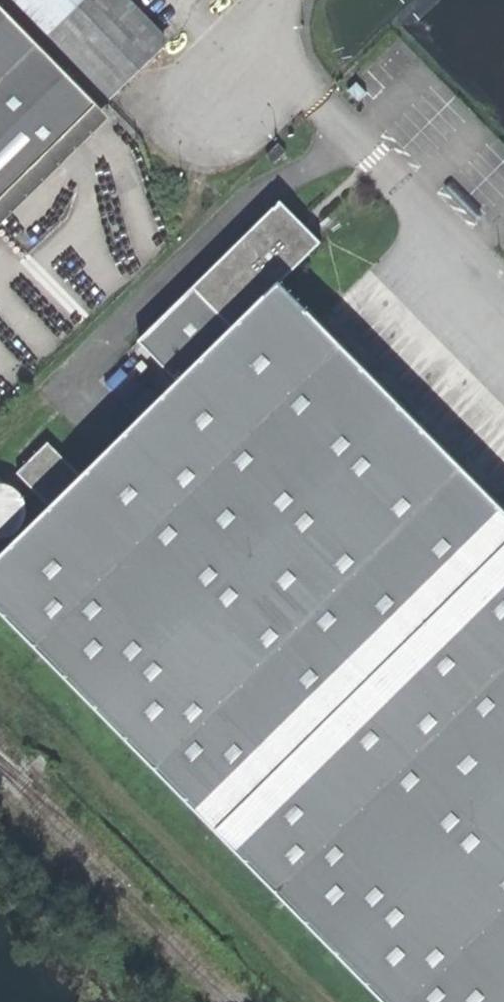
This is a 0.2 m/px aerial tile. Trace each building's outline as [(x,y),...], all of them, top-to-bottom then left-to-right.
[(111,96),(167,44),(138,14),(125,0),(17,0),(111,96)] [(105,116),(0,6),(0,218),(86,134),(105,116)] [(146,341),(185,380),(285,282),(326,242),(287,203),(192,296),(146,341)] [(0,562),(0,600),(225,829),(503,556),(503,504),(285,282),(185,380),(87,476),(56,507),(0,562)] [(22,473),(56,507),(87,476),(54,443),(22,473)] [(7,538),(18,534),(26,527),(31,517),(32,506),(28,496),(21,487),(11,482),(0,482),(0,537),(7,538)] [(225,829),(394,1001),(503,1001),(503,556),(225,829)]
